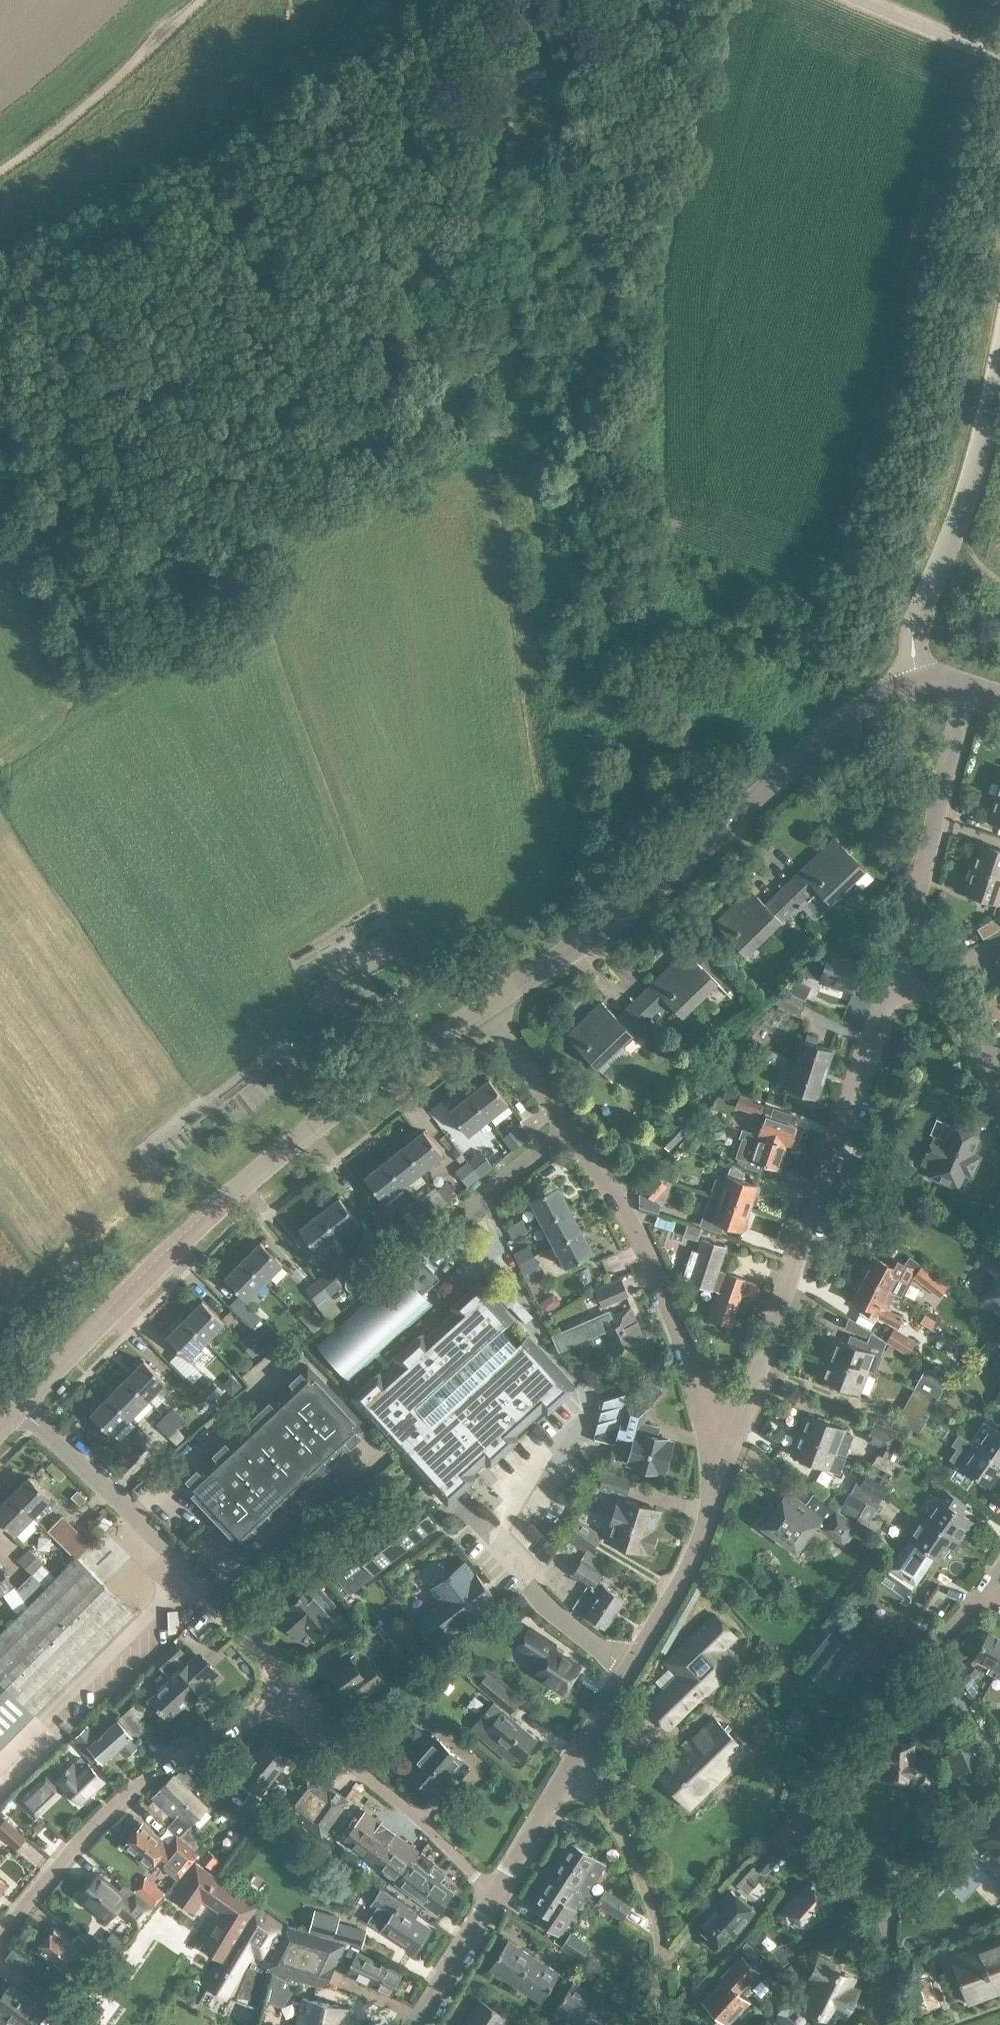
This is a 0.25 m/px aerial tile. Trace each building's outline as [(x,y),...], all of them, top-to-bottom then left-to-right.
[(519,43),(520,54),(515,55),(516,74),(532,72),(532,76),(546,75),(545,67),(541,67),(540,59),(553,58),(551,40),(519,43)] [(997,795),(989,820),(999,823),(999,796),(997,795)] [(783,886),(802,907),(815,921),(855,881),(854,881),(866,869),(835,837),(783,886)] [(972,867),(999,876),(999,849),(980,842),(972,867)] [(999,890),(999,876),(972,867),(963,891),(996,902),(999,890)] [(783,886),(765,904),(750,888),(714,922),(746,955),(781,921),(782,921),(792,912),(795,914),(802,907),(783,886)] [(822,949),(798,971),(822,979),(852,988),(860,964),(861,960),(831,950),(831,952),(822,949)] [(632,1001),(652,1022),(660,1014),(657,1012),(667,1003),(680,1017),(716,983),(685,951),(632,1001)] [(810,988),(792,979),(786,990),(804,999),(810,988)] [(803,1000),(781,989),(775,1001),(797,1013),(803,1000)] [(652,1022),(632,1001),(615,1017),(601,1003),(565,1037),(595,1068),(632,1034),(637,1039),(647,1030),(645,1028),(652,1022)] [(807,1033),(804,1040),(802,1039),(793,1063),(824,1074),(832,1050),(816,1045),(819,1037),(807,1033)] [(756,1055),(783,1067),(788,1057),(761,1045),(756,1055)] [(824,1074),(793,1063),(785,1087),(816,1097),(824,1074)] [(489,1078),(468,1094),(488,1119),(508,1103),(489,1078)] [(752,1097),(739,1093),(735,1106),(760,1115),(764,1104),(751,1100),(752,1097)] [(488,1119),(468,1094),(448,1109),(468,1135),(488,1119)] [(764,1114),(758,1134),(757,1137),(786,1146),(786,1145),(789,1147),(790,1144),(796,1146),(801,1130),(796,1128),(796,1125),(793,1124),(795,1115),(773,1108),(770,1116),(764,1114)] [(636,1112),(626,1122),(635,1132),(645,1122),(636,1112)] [(502,1137),(513,1150),(531,1136),(521,1122),(502,1137)] [(659,1140),(669,1150),(687,1132),(677,1122),(659,1140)] [(982,1155),(974,1152),(980,1138),(978,1137),(979,1134),(952,1122),(945,1140),(933,1135),(921,1164),(930,1168),(927,1176),(959,1190),(965,1175),(973,1178),(982,1155)] [(695,1150),(705,1139),(693,1128),(683,1140),(695,1150)] [(443,1155),(423,1129),(403,1145),(423,1170),(443,1155)] [(747,1131),(745,1138),(743,1137),(738,1154),(748,1158),(747,1160),(745,1167),(770,1175),(773,1167),(779,1168),(779,1166),(786,1169),(790,1156),(783,1154),(786,1146),(757,1137),(758,1134),(747,1131)] [(423,1170),(403,1145),(383,1161),(403,1186),(423,1170)] [(481,1150),(468,1160),(480,1176),(493,1166),(481,1150)] [(897,1166),(911,1177),(918,1168),(904,1157),(897,1166)] [(480,1176),(468,1160),(455,1170),(467,1186),(480,1176)] [(403,1186),(383,1161),(364,1176),(384,1202),(403,1186)] [(715,1178),(709,1195),(751,1208),(759,1185),(742,1179),(745,1171),(730,1166),(728,1173),(727,1173),(724,1180),(715,1178)] [(677,1182),(680,1172),(665,1167),(662,1177),(677,1182)] [(642,1189),(654,1201),(668,1185),(656,1175),(642,1189)] [(447,1180),(437,1188),(447,1202),(457,1194),(447,1180)] [(529,1200),(541,1222),(568,1208),(556,1185),(529,1200)] [(751,1208),(709,1195),(699,1225),(721,1232),(724,1224),(743,1231),(751,1208)] [(359,1221),(339,1196),(319,1212),(339,1237),(359,1221)] [(429,1216),(438,1209),(427,1196),(418,1204),(429,1217),(429,1216)] [(429,1217),(418,1204),(403,1215),(413,1228),(419,1224),(429,1217)] [(984,1211),(975,1223),(993,1237),(999,1228),(999,1214),(991,1207),(987,1213),(984,1211)] [(553,1244),(580,1230),(568,1208),(541,1222),(553,1244)] [(339,1237),(319,1212),(298,1228),(319,1253),(339,1237)] [(512,1239),(527,1231),(521,1219),(506,1227),(512,1239)] [(384,1227),(396,1242),(402,1237),(391,1222),(384,1227)] [(698,1240),(701,1228),(688,1223),(684,1235),(698,1240)] [(396,1242),(384,1227),(384,1226),(370,1237),(383,1253),(396,1242)] [(592,1252),(580,1230),(553,1244),(566,1267),(592,1252)] [(716,1290),(722,1272),(723,1270),(719,1269),(727,1246),(701,1238),(697,1251),(692,1249),(682,1280),(687,1281),(686,1281),(688,1282),(700,1286),(713,1290),(713,1289),(716,1290)] [(265,1282),(283,1264),(260,1241),(242,1259),(265,1282)] [(528,1244),(513,1252),(518,1263),(534,1255),(528,1244)] [(999,1246),(984,1268),(997,1277),(985,1297),(992,1301),(988,1307),(999,1315),(999,1247),(999,1246)] [(534,1255),(518,1263),(522,1270),(524,1274),(539,1265),(534,1255)] [(873,1257),(869,1264),(864,1263),(860,1271),(863,1276),(862,1277),(893,1293),(892,1293),(901,1298),(912,1276),(939,1298),(947,1288),(910,1259),(904,1266),(888,1258),(885,1263),(873,1257)] [(399,1266),(315,1342),(316,1344),(317,1343),(350,1379),(349,1380),(350,1381),(376,1357),(387,1369),(384,1373),(381,1370),(378,1371),(352,1395),(350,1398),(352,1400),(351,1401),(443,1501),(444,1501),(446,1503),(449,1501),(475,1478),(476,1475),(474,1472),(486,1461),(488,1464),(491,1463),(518,1439),(519,1436),(516,1433),(543,1409),(545,1412),(548,1411),(574,1387),(575,1384),(574,1382),(529,1332),(516,1344),(502,1327),(515,1316),(483,1281),(482,1282),(480,1280),(477,1281),(451,1304),(450,1307),(452,1310),(426,1334),(423,1331),(420,1332),(394,1356),(393,1359),(396,1362),(391,1366),(380,1354),(434,1305),(433,1304),(432,1305),(416,1288),(434,1272),(421,1258),(404,1274),(399,1269),(400,1268),(399,1266)] [(265,1282),(242,1259),(224,1277),(247,1300),(265,1282)] [(318,1279),(330,1295),(343,1285),(330,1269),(318,1279)] [(722,1272),(716,1290),(707,1319),(729,1326),(739,1295),(758,1301),(763,1286),(722,1272)] [(852,1285),(856,1290),(851,1298),(863,1304),(861,1309),(879,1318),(898,1327),(903,1318),(891,1313),(891,1312),(885,1308),(892,1293),(893,1293),(862,1277),(862,1278),(856,1278),(852,1285)] [(629,1295),(621,1278),(595,1289),(602,1306),(629,1295)] [(330,1295),(318,1279),(305,1289),(317,1305),(330,1295)] [(695,1299),(700,1286),(688,1282),(684,1295),(695,1299)] [(515,1301),(505,1290),(497,1297),(508,1308),(515,1301)] [(561,1301),(554,1292),(539,1303),(546,1312),(561,1301)] [(207,1341),(225,1323),(202,1300),(184,1318),(207,1341)] [(307,1308),(299,1316),(314,1332),(322,1325),(307,1308)] [(614,1356),(644,1342),(629,1308),(614,1314),(612,1310),(553,1335),(561,1352),(604,1333),(614,1356)] [(936,1322),(924,1315),(920,1321),(931,1329),(936,1322)] [(207,1341),(184,1318),(166,1336),(189,1359),(207,1341)] [(254,1329),(267,1345),(279,1335),(267,1319),(254,1329)] [(916,1341),(894,1327),(885,1340),(908,1354),(916,1341)] [(267,1345),(254,1329),(241,1339),(254,1355),(266,1345),(267,1345)] [(869,1370),(876,1373),(882,1355),(866,1349),(869,1341),(850,1334),(847,1342),(834,1338),(825,1363),(846,1371),(849,1362),(869,1370)] [(149,1400),(167,1382),(143,1359),(126,1377),(149,1400)] [(846,1371),(825,1363),(819,1378),(860,1394),(869,1370),(849,1362),(846,1371)] [(308,1363),(283,1387),(313,1420),(339,1396),(308,1363)] [(217,1386),(203,1372),(191,1384),(205,1398),(217,1386)] [(921,1376),(915,1387),(937,1400),(943,1388),(921,1376)] [(149,1400),(126,1377),(108,1395),(131,1418),(149,1400)] [(626,1396),(613,1443),(615,1443),(631,1448),(626,1464),(665,1474),(674,1440),(657,1436),(660,1426),(644,1421),(648,1408),(663,1390),(649,1378),(631,1399),(626,1396)] [(283,1387),(257,1411),(288,1444),(313,1420),(283,1387)] [(937,1400),(915,1387),(908,1398),(930,1411),(937,1400)] [(604,1399),(593,1439),(594,1440),(595,1438),(613,1443),(626,1396),(626,1393),(625,1393),(604,1399)] [(131,1418),(108,1395),(90,1413),(113,1436),(131,1418)] [(370,1429),(339,1396),(313,1420),(344,1454),(370,1429)] [(930,1411),(908,1398),(902,1410),(924,1422),(930,1411)] [(173,1407),(164,1415),(177,1428),(186,1419),(173,1407)] [(902,1410),(897,1420),(918,1432),(924,1422),(902,1410)] [(288,1444),(257,1411),(231,1435),(262,1468),(288,1444)] [(806,1413),(799,1429),(820,1437),(816,1447),(837,1454),(847,1429),(806,1413)] [(177,1428),(164,1415),(156,1424),(169,1436),(177,1428)] [(313,1420),(288,1444),(319,1478),(344,1454),(313,1420)] [(999,1462),(999,1432),(984,1421),(970,1441),(999,1462)] [(880,1453),(890,1458),(904,1434),(878,1423),(871,1442),(883,1446),(880,1453)] [(155,1441),(143,1428),(134,1437),(146,1450),(155,1441)] [(820,1437),(799,1429),(790,1454),(839,1473),(846,1458),(837,1454),(816,1447),(820,1437)] [(970,1441),(959,1433),(951,1444),(957,1448),(949,1458),(990,1487),(999,1473),(999,1474),(999,1462),(970,1441)] [(262,1468),(231,1435),(206,1459),(236,1492),(262,1468)] [(288,1444),(262,1468),(293,1502),(319,1478),(288,1444)] [(895,1474),(900,1464),(890,1458),(880,1453),(879,1452),(873,1462),(895,1474)] [(236,1492),(206,1459),(178,1485),(208,1517),(236,1492)] [(873,1462),(868,1472),(889,1485),(895,1474),(873,1462)] [(293,1502),(262,1468),(236,1492),(267,1526),(293,1502)] [(868,1472),(863,1469),(850,1492),(855,1495),(861,1484),(883,1496),(889,1485),(868,1472)] [(626,1497),(632,1478),(605,1470),(599,1489),(626,1497)] [(46,1512),(42,1508),(51,1498),(28,1475),(10,1493),(33,1517),(37,1521),(46,1512)] [(861,1484),(855,1495),(864,1501),(876,1509),(883,1496),(861,1484)] [(930,1513),(925,1518),(924,1520),(959,1543),(974,1521),(962,1513),(968,1505),(944,1488),(938,1497),(939,1498),(930,1513)] [(87,1498),(79,1490),(72,1497),(80,1504),(87,1498)] [(797,1551),(819,1520),(827,1526),(838,1510),(814,1493),(806,1503),(790,1491),(780,1505),(764,1527),(797,1551)] [(236,1492),(208,1517),(240,1551),(267,1526),(236,1492)] [(864,1501),(855,1495),(850,1492),(849,1492),(839,1508),(856,1517),(864,1501)] [(10,1493),(0,1504),(0,1519),(16,1535),(33,1517),(10,1493)] [(619,1499),(613,1519),(653,1531),(659,1512),(619,1499)] [(415,1500),(369,1536),(388,1562),(435,1526),(415,1500)] [(858,1525),(838,1510),(827,1526),(847,1541),(858,1525)] [(924,1520),(925,1518),(919,1514),(904,1536),(910,1540),(891,1567),(915,1583),(933,1556),(939,1560),(948,1547),(954,1551),(959,1543),(924,1520)] [(85,1540),(63,1518),(49,1533),(71,1554),(85,1540)] [(591,1551),(602,1535),(579,1518),(567,1534),(591,1551)] [(657,1532),(653,1531),(613,1519),(609,1531),(611,1532),(608,1542),(647,1554),(647,1552),(651,1553),(657,1532)] [(388,1562),(377,1571),(414,1619),(433,1644),(496,1597),(480,1578),(465,1559),(437,1524),(435,1526),(388,1562)] [(328,1566),(323,1571),(343,1596),(348,1592),(377,1571),(388,1562),(369,1536),(328,1566)] [(29,1548),(18,1560),(32,1574),(43,1563),(44,1562),(29,1548)] [(27,1721),(134,1613),(77,1555),(0,1632),(0,1694),(27,1721)] [(608,1578),(581,1560),(571,1575),(587,1586),(573,1607),(605,1628),(624,1599),(603,1585),(608,1578)] [(32,1574),(45,1587),(56,1576),(43,1563),(32,1574)] [(15,1586),(0,1564),(0,1596),(15,1586)] [(294,1599),(281,1612),(300,1632),(303,1629),(315,1642),(337,1621),(328,1611),(336,1604),(319,1586),(322,1583),(326,1580),(318,1572),(311,1564),(298,1577),(291,1583),(284,1589),(294,1599)] [(509,1629),(529,1612),(517,1599),(498,1615),(509,1629)] [(666,1692),(648,1710),(665,1728),(681,1713),(700,1695),(706,1695),(734,1666),(735,1661),(721,1647),(734,1635),(714,1614),(667,1660),(671,1665),(655,1681),(666,1692)] [(362,1636),(373,1651),(387,1640),(375,1626),(362,1636)] [(579,1668),(551,1649),(553,1645),(528,1629),(516,1646),(541,1662),(534,1674),(563,1693),(565,1689),(569,1688),(573,1683),(571,1679),(579,1668)] [(988,1631),(974,1658),(997,1670),(999,1665),(999,1637),(988,1631)] [(191,1703),(219,1678),(197,1653),(183,1667),(176,1660),(185,1653),(175,1641),(154,1660),(164,1671),(189,1700),(191,1703)] [(384,1679),(363,1652),(352,1660),(349,1656),(327,1673),(348,1700),(359,1692),(362,1696),(384,1679)] [(965,1669),(957,1676),(961,1681),(966,1688),(972,1684),(974,1679),(980,1672),(970,1661),(966,1665),(963,1668),(965,1669)] [(189,1700),(164,1671),(148,1686),(154,1692),(149,1697),(168,1719),(189,1700)] [(521,1701),(487,1672),(476,1685),(510,1713),(521,1701)] [(0,1694),(0,1748),(27,1721),(0,1694)] [(133,1735),(135,1738),(146,1728),(138,1719),(145,1713),(136,1703),(119,1718),(130,1732),(133,1735)] [(535,1740),(492,1703),(476,1721),(489,1733),(519,1759),(535,1740)] [(799,1733),(811,1719),(794,1706),(783,1720),(799,1733)] [(98,1737),(88,1725),(72,1739),(92,1761),(98,1756),(103,1762),(118,1749),(126,1757),(140,1744),(132,1736),(133,1735),(130,1732),(117,1718),(102,1732),(103,1733),(98,1737)] [(747,1753),(713,1718),(655,1774),(689,1809),(747,1753)] [(943,1756),(952,1777),(963,1772),(965,1776),(985,1767),(961,1721),(953,1725),(957,1733),(942,1740),(948,1753),(943,1756)] [(459,1759),(434,1737),(406,1770),(431,1792),(459,1759)] [(884,1752),(880,1751),(879,1778),(918,1780),(918,1785),(927,1785),(927,1781),(932,1781),(932,1759),(911,1758),(911,1744),(884,1743),(884,1752)] [(236,1777),(260,1797),(288,1763),(264,1744),(246,1766),(243,1763),(236,1772),(239,1774),(236,1777)] [(320,1771),(328,1761),(317,1752),(309,1762),(320,1771)] [(54,1781),(46,1773),(19,1799),(35,1816),(66,1786),(81,1802),(82,1801),(86,1803),(92,1798),(91,1793),(104,1781),(86,1763),(87,1762),(81,1755),(54,1781)] [(177,1834),(195,1849),(202,1842),(193,1833),(199,1826),(194,1821),(208,1807),(190,1788),(197,1781),(183,1768),(176,1775),(174,1773),(160,1788),(152,1797),(174,1819),(167,1826),(176,1834),(177,1834)] [(349,1799),(305,1768),(279,1802),(322,1837),(349,1799)] [(268,1809),(249,1793),(238,1806),(257,1822),(268,1809)] [(14,1809),(6,1818),(25,1835),(33,1826),(14,1809)] [(420,1852),(366,1811),(343,1841),(397,1881),(396,1882),(437,1913),(454,1891),(439,1880),(444,1874),(435,1867),(430,1874),(413,1861),(420,1852)] [(6,1818),(5,1818),(0,1824),(0,1834),(17,1849),(27,1837),(25,1835),(6,1818)] [(177,1834),(176,1834),(168,1844),(143,1822),(123,1846),(149,1868),(156,1859),(177,1878),(198,1852),(195,1849),(177,1834)] [(982,1842),(999,1861),(999,1825),(982,1842)] [(281,1836),(270,1826),(264,1834),(275,1844),(281,1836)] [(571,1844),(551,1875),(584,1896),(604,1865),(571,1844)] [(199,1858),(212,1869),(220,1860),(207,1848),(199,1858)] [(767,1850),(754,1865),(758,1868),(766,1875),(780,1859),(768,1849),(767,1850)] [(758,1868),(754,1865),(748,1859),(730,1878),(740,1887),(758,1868)] [(206,1979),(219,1957),(223,1960),(256,1905),(197,1864),(174,1898),(196,1913),(204,1901),(221,1913),(218,1919),(215,1920),(212,1925),(212,1928),(200,1949),(217,1958),(205,1978),(206,1979)] [(100,1873),(80,1898),(81,1899),(77,1903),(87,1911),(90,1907),(105,1920),(116,1906),(133,1921),(133,1920),(140,1926),(159,1901),(157,1899),(149,1903),(139,1894),(136,1891),(130,1898),(100,1873)] [(584,1896),(551,1875),(532,1904),(545,1913),(539,1922),(559,1935),(564,1926),(584,1896)] [(8,1885),(0,1878),(0,1895),(8,1885)] [(833,1907),(826,1900),(808,1884),(794,1899),(792,1897),(776,1916),(786,1924),(794,1915),(806,1926),(819,1912),(823,1917),(833,1907)] [(144,1888),(139,1894),(149,1903),(157,1899),(159,1897),(153,1891),(151,1894),(144,1888)] [(381,1929),(380,1931),(414,1953),(431,1927),(416,1917),(419,1913),(381,1888),(371,1904),(381,1911),(373,1924),(381,1929)] [(734,1938),(756,1911),(729,1888),(697,1926),(707,1936),(703,1941),(715,1952),(730,1934),(734,1938)] [(605,1889),(596,1903),(623,1920),(631,1906),(605,1889)] [(223,1960),(219,1957),(206,1979),(203,1984),(223,1996),(251,1952),(259,1957),(267,1944),(276,1950),(288,1927),(256,1905),(223,1960)] [(362,1946),(367,1930),(336,1921),(332,1937),(362,1946)] [(288,1927),(276,1950),(265,1970),(277,1976),(278,1975),(297,1984),(299,1980),(325,1986),(346,1942),(330,1938),(288,1925),(288,1927)] [(758,1943),(768,1932),(760,1925),(751,1936),(758,1943)] [(36,1950),(61,1972),(72,1959),(79,1965),(89,1953),(56,1926),(36,1950)] [(561,1947),(581,1959),(590,1945),(570,1932),(561,1947)] [(109,1957),(114,1950),(104,1941),(93,1933),(87,1939),(109,1957)] [(740,1949),(753,1961),(762,1950),(749,1938),(740,1949)] [(996,1939),(950,1956),(967,2001),(999,1989),(999,1939),(996,1939)] [(534,1957),(508,1941),(490,1970),(515,1986),(534,1957)] [(779,1944),(771,1950),(783,1965),(802,1951),(794,1941),(779,1944)] [(349,1947),(344,1958),(351,1962),(346,1974),(392,1996),(404,1973),(349,1947)] [(97,1953),(84,1968),(92,1974),(104,1959),(97,1953)] [(701,2000),(711,2009),(707,2013),(720,2024),(722,2024),(724,2022),(727,2024),(739,2012),(740,2013),(751,2002),(741,1993),(761,1972),(741,1954),(721,1976),(722,1977),(701,2000)] [(559,1973),(534,1957),(515,1986),(540,2002),(559,1973)] [(839,2006),(847,2010),(854,1994),(847,1990),(853,1978),(840,1972),(841,1971),(837,1969),(839,1966),(820,1957),(809,1978),(816,1981),(805,2004),(817,2010),(817,2011),(821,2013),(821,2012),(834,2018),(839,2006)] [(799,1969),(792,1962),(785,1969),(792,1976),(799,1969)] [(57,1986),(50,1980),(43,1989),(50,1995),(57,1986)] [(10,1982),(0,1996),(0,2022),(4,2024),(9,2018),(18,2024),(36,2024),(44,2014),(55,2022),(65,2009),(45,1994),(38,2003),(10,1982)] [(575,2024),(582,2024),(599,1998),(574,1982),(555,2012),(575,2024)] [(616,1986),(610,1996),(616,2000),(623,1990),(616,1986)] [(797,2024),(788,2015),(796,2006),(785,1996),(764,2017),(772,2024),(796,2024),(797,2024)] [(295,2024),(325,2024),(329,2004),(301,1998),(295,2024)] [(624,2014),(599,1998),(582,2024),(617,2024),(624,2014)] [(509,2018),(478,1999),(462,2024),(505,2024),(509,2018)] [(347,2008),(329,2004),(325,2024),(343,2024),(347,2008)] [(70,2016),(63,2024),(81,2024),(70,2016)]
